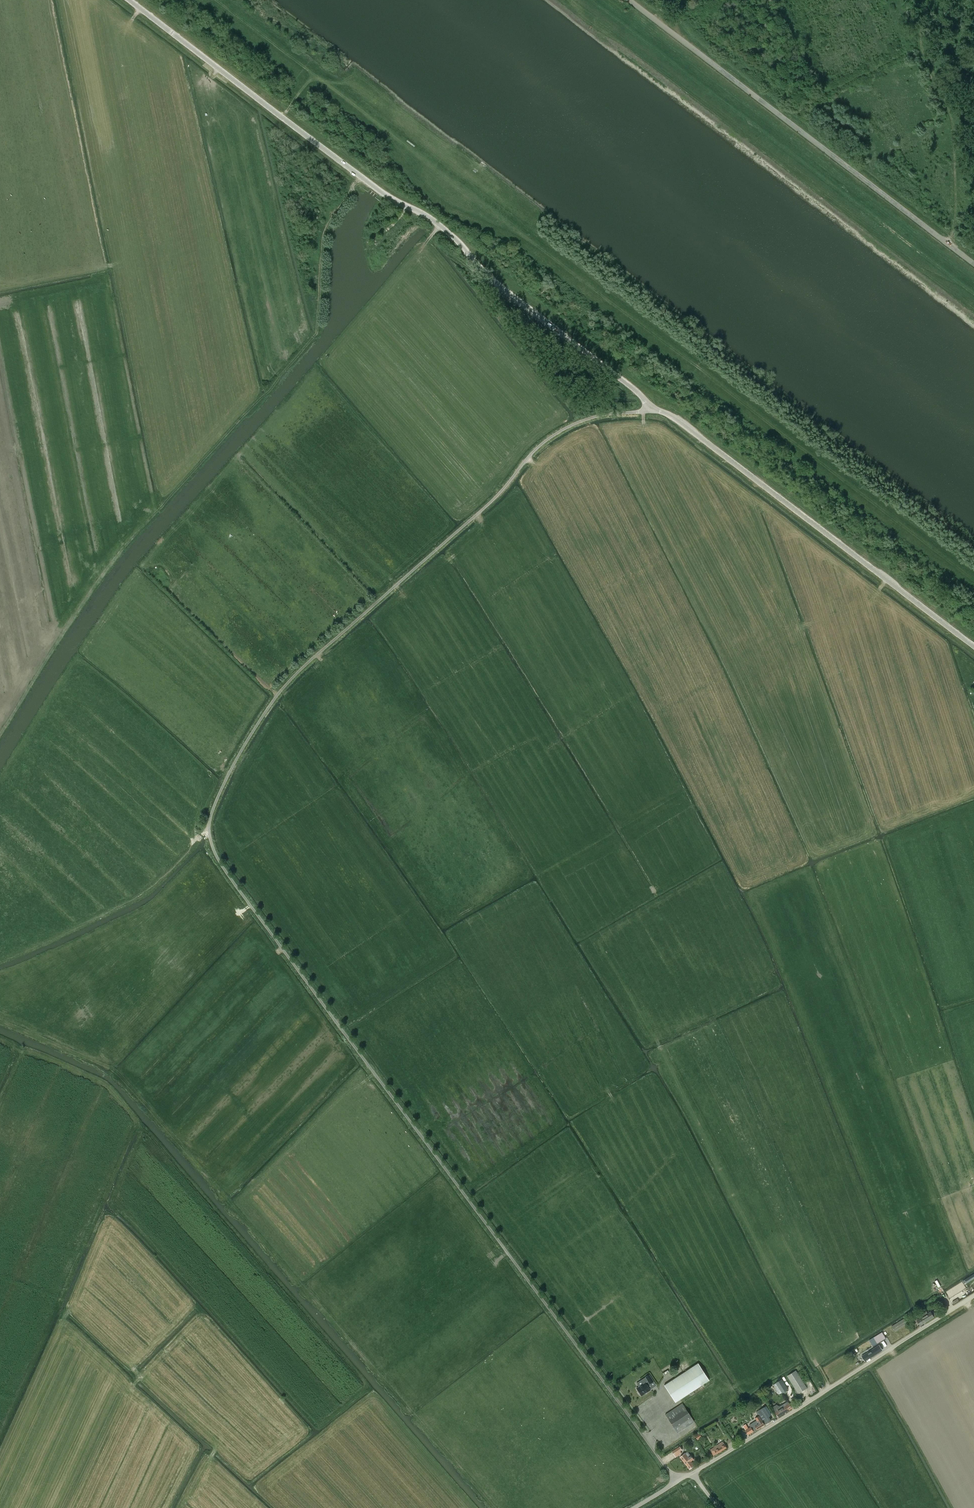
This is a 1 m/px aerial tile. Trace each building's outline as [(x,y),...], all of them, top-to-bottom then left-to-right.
[(973,1278),(973,1274),(963,1281),(965,1284),(973,1278)] [(962,1282),(945,1291),(948,1297),(965,1287),(962,1282)] [(926,1311),(921,1314),(923,1317),(921,1318),(917,1320),(919,1325),(923,1323),(930,1318),(933,1317),(936,1315),(933,1311),(928,1314),(926,1311)] [(904,1318),(892,1326),(895,1331),(907,1324),(904,1318)] [(882,1332),(869,1340),(872,1346),(886,1338),(882,1332)] [(879,1345),(862,1356),(865,1361),(882,1350),(879,1345)] [(675,1403),(709,1381),(698,1364),(664,1386),(675,1403)] [(787,1376),(795,1388),(792,1389),(796,1395),(798,1393),(807,1388),(796,1370),(787,1376)] [(640,1395),(646,1392),(647,1393),(650,1390),(647,1386),(653,1382),(649,1375),(645,1377),(648,1381),(636,1388),(640,1395)] [(782,1380),(781,1379),(776,1383),(782,1393),(787,1389),(790,1388),(784,1378),(782,1380)] [(775,1412),(778,1417),(792,1408),(788,1401),(778,1408),(779,1410),(775,1412)] [(665,1414),(677,1433),(695,1422),(682,1403),(665,1414)] [(756,1418),(757,1420),(749,1425),(751,1427),(746,1430),(749,1435),(754,1431),(765,1424),(772,1420),(769,1417),(770,1416),(764,1407),(756,1412),(758,1416),(756,1418)] [(725,1444),(723,1441),(710,1450),(714,1456),(717,1454),(727,1448),(725,1444)] [(681,1454),(679,1452),(682,1450),(680,1446),(672,1451),(676,1457),(681,1454)] [(680,1457),(690,1469),(695,1465),(691,1461),(694,1459),(691,1455),(688,1457),(685,1453),(680,1457)]
